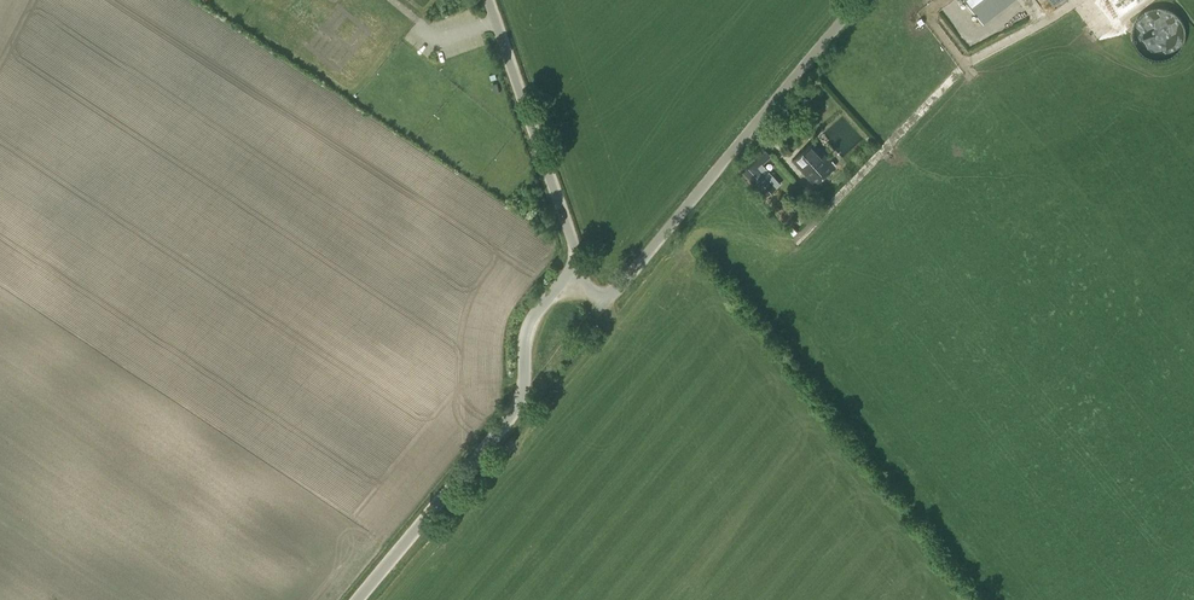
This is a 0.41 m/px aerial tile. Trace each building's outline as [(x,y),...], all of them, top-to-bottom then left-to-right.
[(983,23),(1014,0),(966,0),(983,23)] [(1104,18),(1133,19),(1134,0),(1105,0),(1104,18)] [(815,184),(834,167),(814,143),(794,160),(815,184)] [(753,154),(739,166),(748,176),(762,164),(753,154)] [(771,173),(757,186),(766,196),(780,183),(771,173)] [(792,226),(788,230),(793,236),(798,231),(792,226)]
